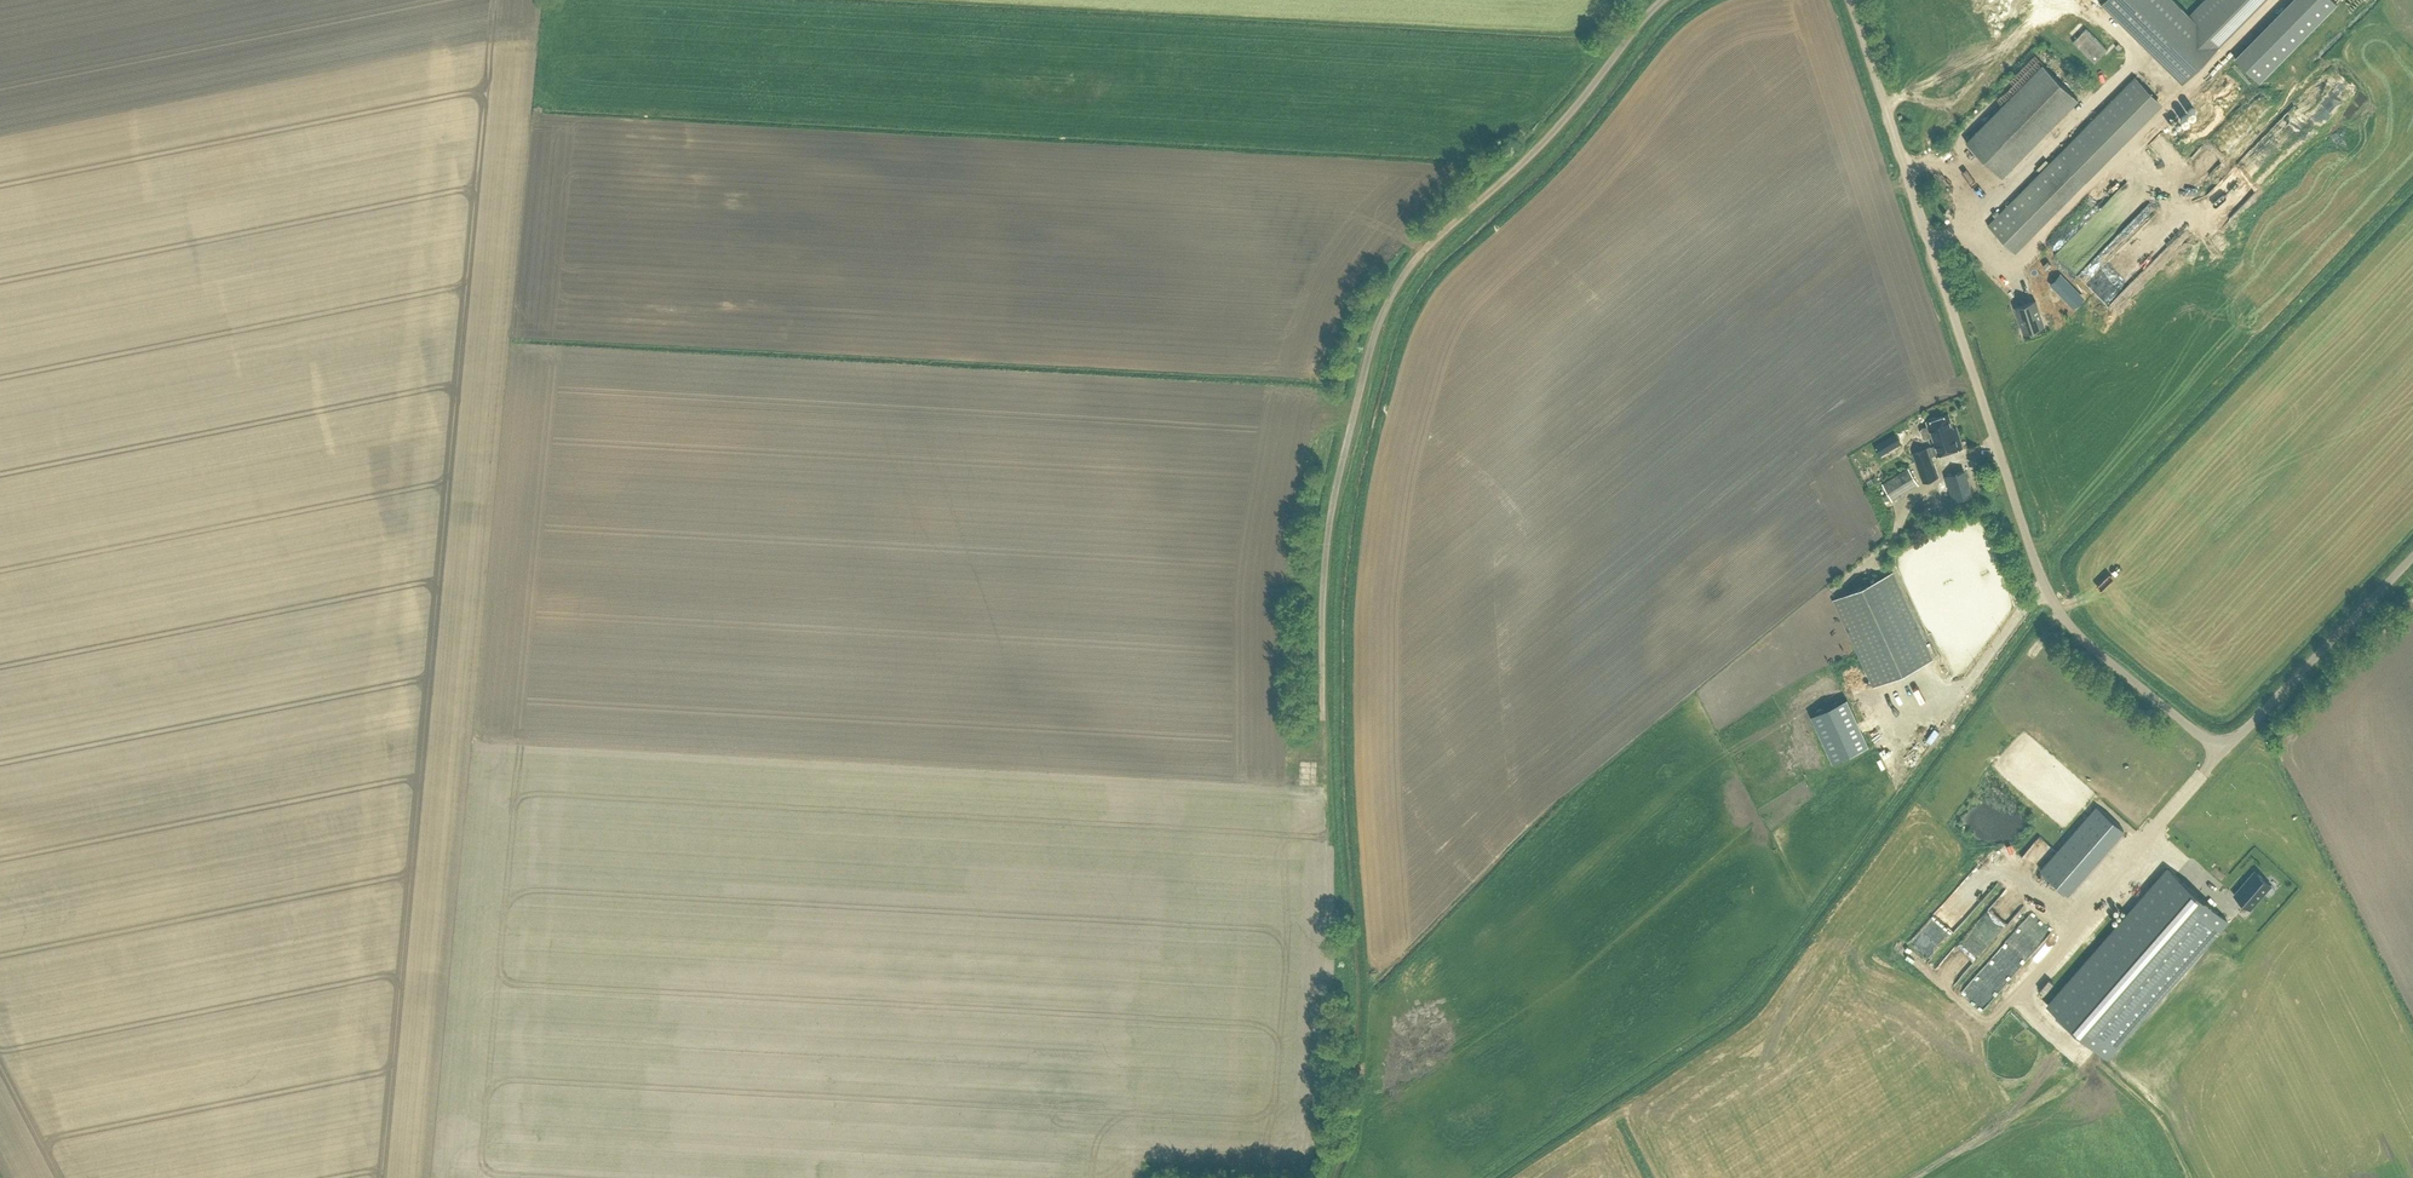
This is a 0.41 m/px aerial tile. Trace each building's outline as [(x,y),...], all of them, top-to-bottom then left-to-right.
[(2168,0),(2112,0),(2103,10),(2180,86),(2264,0),(2211,0),(2190,22),(2168,0)] [(2086,28),(2073,41),(2094,62),(2108,48),(2086,28)] [(2079,99),(2042,63),(1965,141),(2002,177),(2079,99)] [(2054,133),(2062,142),(2074,131),(2066,121),(2054,133)] [(2223,151),(2229,158),(2238,150),(2232,143),(2223,151)] [(2058,153),(1988,224),(2010,246),(2080,174),(2058,153)] [(2184,183),(2204,160),(2198,154),(2177,177),(2184,183)] [(2092,287),(2129,253),(2119,243),(2083,277),(2092,287)] [(2042,326),(2034,300),(2013,307),(2022,333),(2042,326)] [(1952,430),(1948,415),(1927,421),(1928,425),(1922,427),(1921,429),(1923,436),(1926,437),(1929,436),(1935,456),(1962,447),(1956,429),(1952,430)] [(1926,448),(1914,452),(1920,468),(1931,464),(1926,448)] [(1919,484),(1909,467),(1882,483),(1892,499),(1919,484)] [(1973,494),(1966,469),(1945,475),(1952,500),(1973,494)] [(1975,554),(1980,567),(1989,563),(1984,550),(1975,554)] [(1934,660),(1893,574),(1833,602),(1874,688),(1934,660)] [(1848,700),(1813,717),(1839,772),(1874,755),(1848,700)] [(1870,712),(1864,715),(1876,741),(1882,739),(1870,712)] [(1927,727),(1921,735),(1924,737),(1920,743),(1929,749),(1946,726),(1940,721),(1933,731),(1927,727)] [(1891,736),(1897,750),(1904,747),(1897,733),(1891,736)] [(2037,872),(2065,896),(2124,829),(2097,805),(2037,872)] [(2168,868),(2048,1004),(2107,1056),(2227,920),(2168,868)] [(2239,898),(2243,902),(2250,908),(2267,889),(2271,884),(2264,878),(2255,870),(2234,894),(2239,898)]
